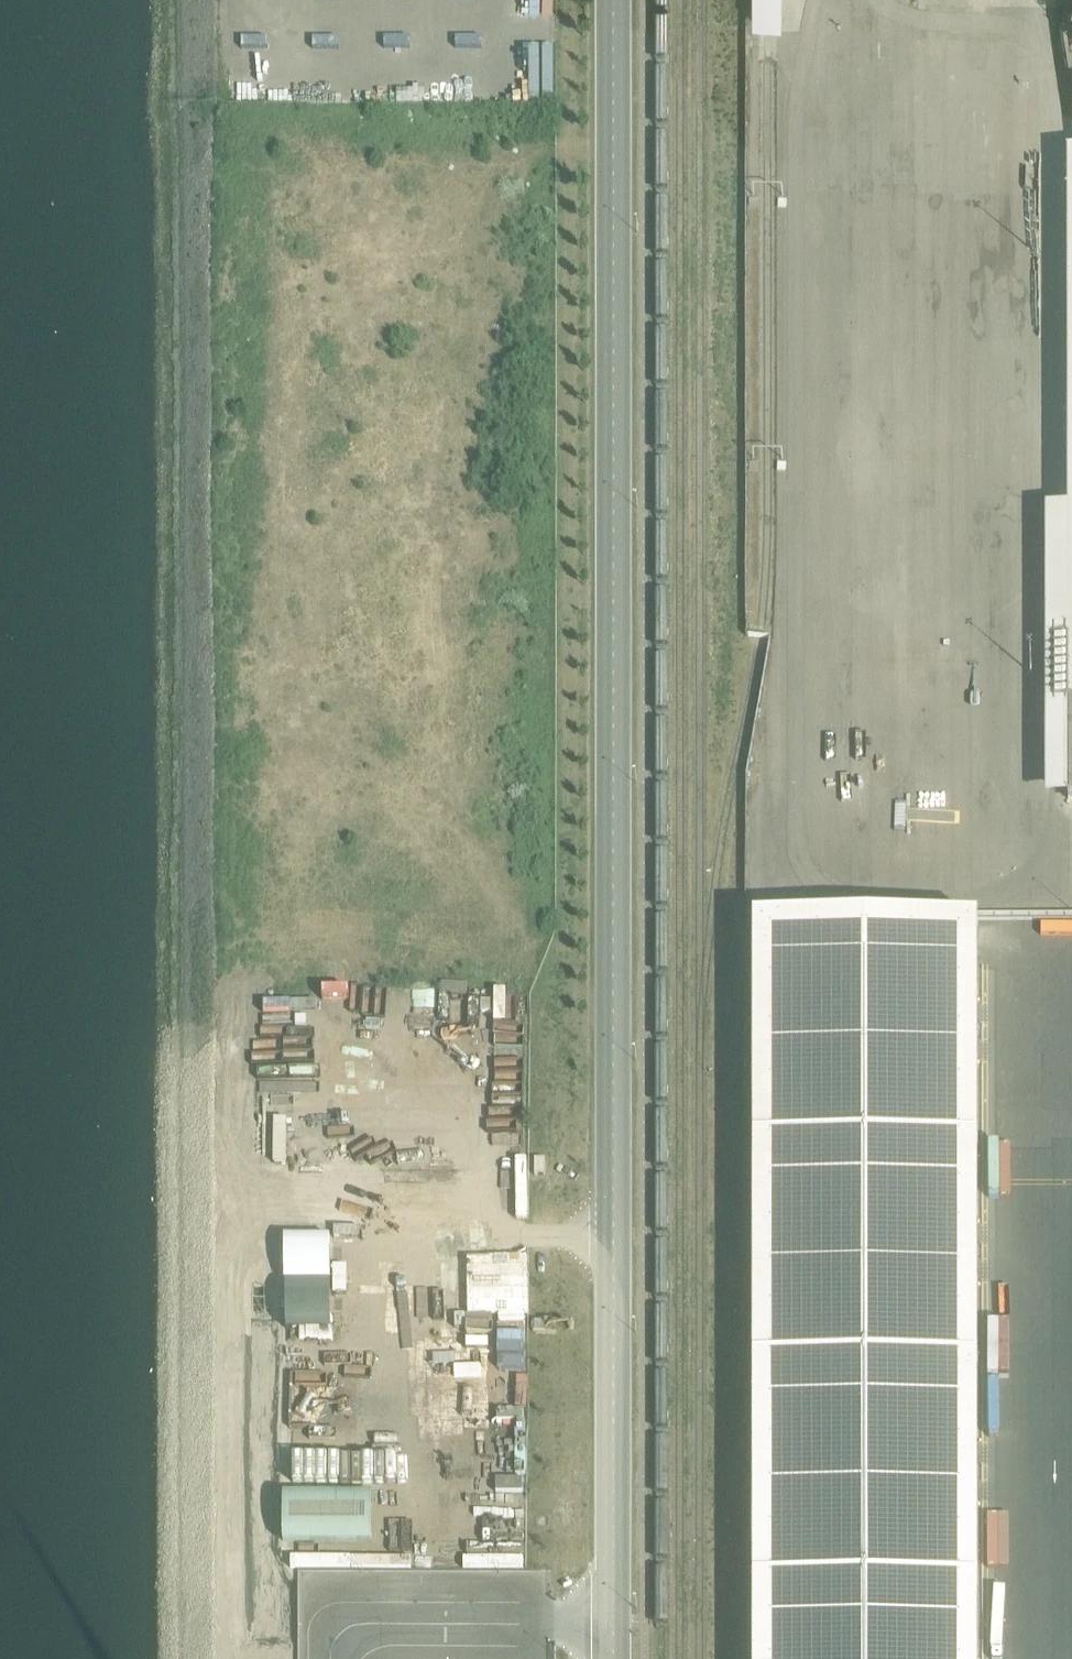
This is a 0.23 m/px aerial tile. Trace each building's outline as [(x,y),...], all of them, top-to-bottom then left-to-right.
[(753,22),(781,22),(781,0),(753,0),(753,22)] [(831,34),(825,123),(852,125),(857,36),(831,34)] [(1033,174),(1034,157),(1006,156),(1005,162),(1014,163),(1014,173),(1033,174)] [(1044,598),(1043,732),(1066,732),(1066,814),(1071,814),(1071,159),(1069,159),(1067,521),(1067,599),(1044,598)] [(985,918),(752,918),(751,1658),(984,1658),(985,918)] [(545,1176),(545,1160),(534,1160),(534,1176),(545,1176)]
